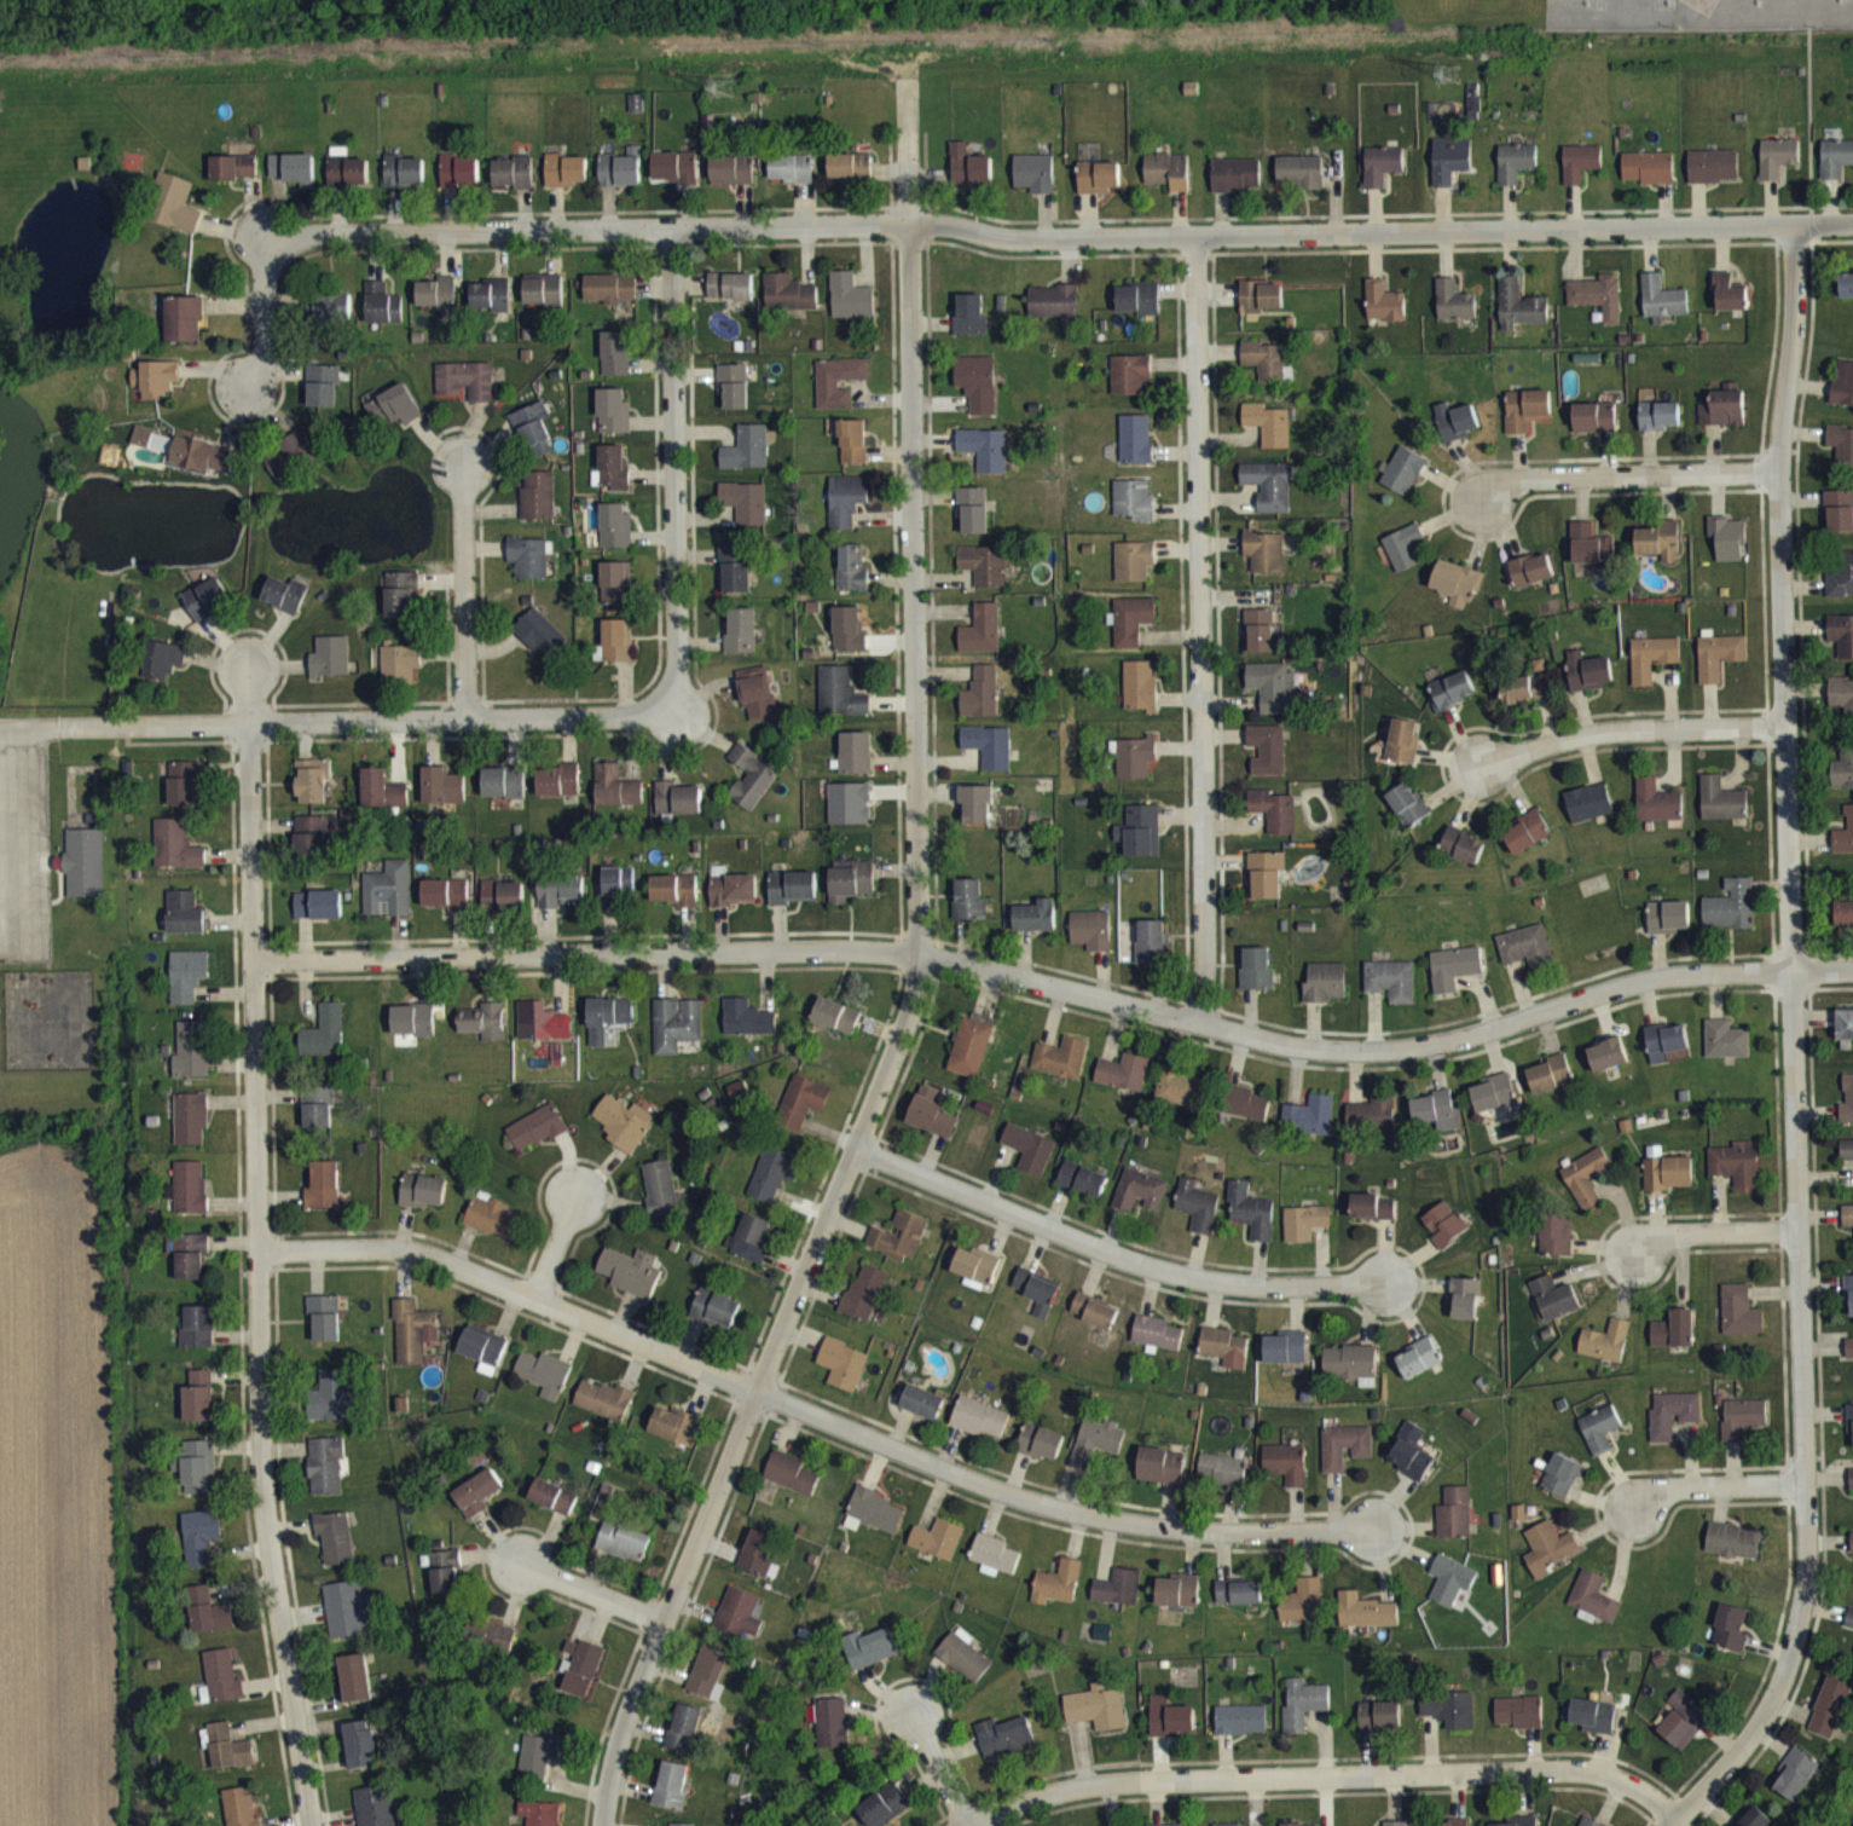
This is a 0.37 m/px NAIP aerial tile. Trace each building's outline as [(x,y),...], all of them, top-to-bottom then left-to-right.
[(1434,201),(1454,200),(1453,184),(1471,184),(1471,151),(1433,152),(1434,201)] [(1800,152),(1761,153),(1762,194),(1781,194),(1781,178),(1800,178),(1800,152)] [(1822,193),(1842,193),(1841,178),(1852,178),(1852,153),(1822,154),(1822,193)] [(992,169),(969,170),(968,154),(951,154),(952,198),(992,197),(992,169)] [(600,168),(601,199),(642,198),(641,158),(628,159),(628,167),(600,168)] [(1499,158),(1500,200),(1520,199),(1519,184),(1538,183),(1537,158),(1499,158)] [(1564,159),(1565,199),(1583,198),(1583,182),(1603,182),(1602,159),(1564,159)] [(1365,161),(1366,202),(1386,202),(1385,186),(1404,186),(1404,161),(1365,161)] [(1739,163),(1689,164),(1690,195),(1739,194),(1739,163)] [(654,193),(681,193),(681,198),(698,198),(697,165),(653,166),(654,193)] [(1623,166),(1624,194),(1641,193),(1641,198),(1675,197),(1674,165),(1623,166)] [(829,192),(872,191),(871,166),(829,167),(829,192)] [(271,167),(271,190),(285,190),(285,196),(301,196),(301,202),(316,202),(315,167),(271,167)] [(770,195),(813,196),(813,168),(771,167),(770,195)] [(1014,168),(1015,200),(1031,200),(1031,207),(1054,207),(1054,167),(1014,168)] [(1145,197),(1169,198),(1169,205),(1188,205),(1189,167),(1145,167),(1145,197)] [(213,193),(258,192),(257,168),(212,169),(213,193)] [(547,200),(577,200),(577,195),(588,195),(588,168),(547,168),(547,200)] [(712,169),(712,197),(754,196),(754,168),(712,169)] [(480,196),(480,169),(442,169),(442,202),(460,201),(460,197),(480,196)] [(1276,170),(1277,201),(1323,200),(1322,169),(1276,170)] [(370,197),(369,170),(328,171),(329,199),(370,197)] [(425,201),(425,170),(386,170),(385,200),(425,201)] [(494,171),(495,198),(516,198),(516,202),(534,202),(533,170),(494,171)] [(1260,172),(1212,172),(1212,205),(1245,206),(1245,200),(1260,200),(1260,172)] [(1080,206),(1111,206),(1111,200),(1120,200),(1120,174),(1079,175),(1080,206)] [(195,194),(162,185),(150,233),(198,245),(203,224),(188,220),(195,194)] [(832,330),(874,329),(874,300),(855,300),(855,283),(831,284),(832,330)] [(709,312),(753,313),(754,287),(710,285),(709,312)] [(791,285),(765,285),(766,323),(818,322),(817,297),(792,297),(791,285)] [(1689,327),(1688,302),(1664,303),(1663,285),(1643,287),(1645,329),(1689,327)] [(1717,324),(1749,323),(1749,301),(1733,301),(1733,285),(1716,285),(1717,324)] [(526,318),(564,319),(564,287),(526,286),(526,318)] [(1568,319),(1604,318),(1604,338),(1621,338),(1620,286),(1600,286),(1600,293),(1568,294),(1568,319)] [(1841,287),(1841,311),(1852,311),(1852,286),(1841,287)] [(638,313),(637,287),(586,288),(586,314),(608,313),(608,319),(622,319),(622,313),(638,313)] [(419,294),(419,321),(457,321),(457,290),(441,289),(441,294),(419,294)] [(1549,310),(1521,311),(1520,289),(1500,290),(1502,344),(1516,344),(1515,336),(1549,335),(1549,310)] [(473,296),(472,323),(510,324),(511,292),(493,291),(493,297),(473,296)] [(1405,305),(1385,305),(1385,291),(1367,291),(1368,334),(1405,333),(1405,305)] [(1438,332),(1476,331),(1476,306),(1457,306),(1457,291),(1438,291),(1438,332)] [(403,335),(403,305),(387,305),(387,293),(367,294),(368,336),(403,335)] [(1116,326),(1159,327),(1160,295),(1129,294),(1129,300),(1117,299),(1116,326)] [(1282,294),(1240,294),(1241,325),(1283,324),(1282,294)] [(1029,300),(1029,330),(1078,330),(1077,299),(1029,300)] [(317,307),(317,334),(353,333),(352,306),(317,307)] [(984,307),(954,308),(955,348),(985,347),(984,307)] [(167,354),(203,355),(204,310),(168,309),(167,354)] [(604,388),(630,388),(629,344),(603,344),(604,388)] [(1242,379),(1258,378),(1258,396),(1285,395),(1284,355),(1241,356),(1242,379)] [(1151,392),(1151,368),(1111,369),(1112,408),(1144,407),(1144,392),(1151,392)] [(995,428),(995,369),(955,370),(955,400),(968,399),(969,428),(995,428)] [(818,422),(851,421),(850,403),(839,403),(839,393),(868,392),(867,372),(817,373),(818,422)] [(143,412),(171,412),(171,395),(181,395),(181,374),(143,375),(143,381),(133,381),(133,400),(143,400),(143,412)] [(1836,374),(1835,417),(1852,418),(1852,374),(1836,374)] [(494,375),(437,376),(438,408),(468,407),(468,416),(495,415),(494,375)] [(725,422),(749,422),(748,377),(719,378),(719,409),(725,409),(725,422)] [(309,419),(340,420),(340,379),(309,378),(309,419)] [(401,429),(406,438),(425,428),(406,395),(366,417),(379,441),(401,429)] [(632,446),(631,413),(626,414),(626,401),(599,402),(600,446),(632,446)] [(1531,447),(1530,433),(1552,433),(1551,403),(1506,404),(1508,447),(1531,447)] [(1745,438),(1745,403),(1712,404),(1712,416),(1700,416),(1700,439),(1745,438)] [(552,429),(545,412),(512,426),(531,473),(553,464),(549,453),(553,452),(545,432),(552,429)] [(1480,440),(1473,417),(1451,424),(1448,415),(1434,419),(1445,456),(1471,449),(1470,443),(1480,440)] [(1681,442),(1680,415),(1640,415),(1641,443),(1681,442)] [(1289,461),(1288,421),(1265,421),(1265,416),(1240,416),(1241,439),(1261,439),(1262,461),(1289,461)] [(1574,417),(1575,446),(1617,445),(1616,416),(1574,417)] [(1121,476),(1152,475),(1151,427),(1120,428),(1121,476)] [(840,476),(866,476),(867,433),(841,432),(840,476)] [(768,437),(740,437),(740,460),(721,460),(721,481),(769,480),(768,437)] [(1828,438),(1828,459),(1838,460),(1837,481),(1852,481),(1852,438),(1828,438)] [(171,467),(175,450),(137,439),(132,456),(171,467)] [(958,465),(978,465),(978,487),(1007,486),(1006,441),(957,443),(958,465)] [(263,467),(276,492),(319,469),(306,443),(263,467)] [(239,462),(178,447),(171,473),(233,488),(239,462)] [(1381,497),(1409,510),(1427,470),(1399,457),(1381,497)] [(629,458),(601,458),(601,503),(629,503),(629,458)] [(1289,526),(1288,476),(1240,477),(1240,498),(1258,497),(1259,526),(1289,526)] [(523,532),(556,532),(555,483),(526,484),(527,499),(523,500),(523,532)] [(869,489),(831,490),(832,543),(856,542),(856,516),(869,516),(869,489)] [(1155,535),(1155,507),(1150,507),(1150,493),(1115,493),(1114,529),(1134,529),(1134,534),(1155,535)] [(767,496),(720,496),(720,519),(738,519),(737,538),(766,538),(767,496)] [(988,499),(957,501),(958,532),(963,532),(964,547),(989,546),(988,499)] [(1828,502),(1827,545),(1852,546),(1852,503),(1828,502)] [(633,560),(632,525),(626,526),(626,516),(602,517),(603,560),(633,560)] [(1717,549),(1717,575),(1743,574),(1742,561),(1748,560),(1747,530),(1708,531),(1709,550),(1717,549)] [(1573,575),(1614,575),(1614,550),(1594,551),(1594,534),(1573,534),(1573,575)] [(1420,576),(1412,559),(1426,552),(1418,535),(1381,552),(1397,586),(1420,576)] [(1636,537),(1637,568),(1662,568),(1663,575),(1681,575),(1680,536),(1636,537)] [(1252,586),(1283,586),(1283,545),(1244,546),(1244,570),(1251,570),(1252,586)] [(518,591),(548,591),(548,551),(509,551),(509,576),(517,576),(518,591)] [(1155,578),(1155,555),(1115,556),(1117,595),(1148,594),(1148,578),(1155,578)] [(722,606),(751,605),(750,558),(721,559),(722,606)] [(839,604),(869,603),(869,581),(864,581),(863,558),(838,558),(839,604)] [(976,602),(1007,601),(1006,559),(958,560),(959,583),(975,583),(976,602)] [(1830,564),(1830,610),(1852,610),(1852,565),(1830,564)] [(1555,593),(1550,566),(1510,573),(1515,600),(1555,593)] [(602,575),(603,616),(633,616),(632,574),(602,575)] [(1450,619),(1464,622),(1466,614),(1476,617),(1483,583),(1437,574),(1432,602),(1452,606),(1450,619)] [(417,585),(386,585),(388,630),(418,629),(417,585)] [(262,613),(298,628),(310,598),(294,591),(292,596),(272,588),(262,613)] [(183,606),(196,634),(233,616),(220,589),(183,606)] [(1115,662),(1140,661),(1139,636),(1156,636),(1155,611),(1114,611),(1115,662)] [(999,664),(998,615),(974,615),(975,639),(959,640),(959,665),(999,664)] [(570,654),(536,618),(515,639),(548,674),(570,654)] [(867,664),(866,646),(861,646),(861,619),(834,620),(835,665),(867,664)] [(725,666),(757,665),(756,621),(729,621),(730,634),(725,634),(725,666)] [(1274,623),(1245,623),(1244,665),(1273,666),(1274,623)] [(1829,628),(1829,655),(1838,655),(1838,672),(1852,672),(1852,628),(1829,628)] [(632,675),(634,633),(605,632),(604,659),(595,659),(595,674),(632,675)] [(350,649),(318,649),(318,666),(311,666),(312,689),(351,689),(350,649)] [(1748,649),(1699,650),(1701,698),(1721,697),(1721,675),(1748,674),(1748,649)] [(1681,676),(1680,651),(1632,652),(1633,700),(1654,699),(1653,676),(1681,676)] [(143,689),(170,695),(174,678),(184,680),(188,659),(150,652),(143,689)] [(416,698),(415,681),(422,681),(422,657),(383,658),(384,698),(416,698)] [(1584,674),(1583,662),(1567,665),(1573,705),(1606,701),(1605,696),(1615,694),(1611,670),(1584,674)] [(1123,674),(1125,724),(1156,724),(1155,674),(1123,674)] [(1287,676),(1246,677),(1247,702),(1260,702),(1261,727),(1288,726),(1288,708),(1295,708),(1295,685),(1287,685),(1287,676)] [(997,677),(973,677),(974,703),(960,704),(960,729),(998,729),(997,677)] [(777,730),(768,678),(737,684),(744,720),(749,719),(752,735),(777,730)] [(820,727),(871,727),(870,707),(854,707),(853,678),(819,678),(820,727)] [(1477,709),(1467,683),(1428,698),(1437,724),(1477,709)] [(1830,690),(1830,720),(1845,720),(1845,735),(1852,735),(1852,690),(1830,690)] [(1416,776),(1420,734),(1392,731),(1388,773),(1416,776)] [(1252,788),(1284,787),(1283,738),(1246,739),(1247,759),(1260,759),(1260,771),(1251,771),(1252,788)] [(1010,784),(1010,740),(960,741),(961,762),(982,761),(982,784),(1010,784)] [(840,745),(841,787),(873,786),(872,745),(840,745)] [(1118,750),(1117,791),(1149,792),(1149,775),(1156,775),(1156,751),(1118,750)] [(751,825),(780,786),(739,756),(729,770),(748,784),(730,809),(751,825)] [(1841,757),(1841,773),(1834,773),(1833,800),(1852,801),(1852,757),(1841,757)] [(328,816),(328,792),(332,792),(332,772),(298,772),(299,816),(328,816)] [(171,773),(171,819),(197,819),(197,792),(204,792),(205,774),(171,773)] [(597,818),(644,818),(643,792),(621,793),(621,775),(597,776),(597,818)] [(539,778),(539,810),(580,808),(580,777),(539,778)] [(466,817),(467,787),(448,787),(448,779),(425,779),(424,816),(466,817)] [(364,820),(409,819),(409,796),(387,797),(387,780),(364,781),(364,820)] [(485,811),(526,810),(526,780),(484,780),(485,811)] [(1748,803),(1723,804),(1722,787),(1702,788),(1703,833),(1749,831),(1748,803)] [(1683,805),(1658,805),(1658,788),(1638,788),(1638,834),(1684,833),(1683,805)] [(703,800),(676,799),(676,793),(658,793),(657,826),(702,827),(703,800)] [(1386,809),(1407,842),(1431,826),(1409,793),(1386,809)] [(1615,826),(1606,795),(1565,807),(1574,838),(1615,826)] [(870,796),(829,796),(830,837),(871,836),(870,796)] [(961,799),(963,837),(992,836),(991,798),(961,799)] [(1294,808),(1272,809),(1272,801),(1248,802),(1249,826),(1267,825),(1268,848),(1295,847),(1294,808)] [(1846,817),(1847,842),(1833,843),(1833,866),(1852,865),(1852,817),(1846,817)] [(1127,870),(1160,869),(1159,818),(1127,819),(1127,838),(1114,838),(1115,854),(1126,854),(1127,870)] [(1553,850),(1540,822),(1502,840),(1515,868),(1553,850)] [(297,868),(329,868),(328,829),(296,829),(297,868)] [(157,881),(207,879),(206,859),(190,859),(189,831),(155,832),(157,881)] [(1486,853),(1448,840),(1440,865),(1478,878),(1486,853)] [(105,842),(68,842),(69,869),(56,869),(56,885),(69,885),(69,910),(106,909),(105,842)] [(1249,912),(1281,912),(1281,884),(1286,884),(1286,865),(1248,865),(1249,912)] [(365,928),(412,927),(411,872),(387,872),(387,885),(364,886),(365,928)] [(846,908),(875,908),(874,874),(831,875),(832,917),(846,917),(846,908)] [(604,908),(635,908),(635,880),(604,880),(604,908)] [(817,885),(770,886),(770,916),(817,915),(817,885)] [(653,915),(677,915),(677,920),(699,920),(698,888),(653,888),(653,915)] [(758,888),(711,889),(711,917),(758,916),(758,888)] [(540,891),(540,918),(585,917),(585,890),(540,891)] [(1703,909),(1704,942),(1754,941),(1753,890),(1725,891),(1725,908),(1703,909)] [(982,891),(955,892),(955,933),(987,932),(987,911),(982,911),(982,891)] [(470,924),(469,892),(424,893),(424,919),(451,919),(451,925),(470,924)] [(525,894),(483,894),(484,924),(525,924),(525,894)] [(169,904),(170,946),(207,945),(207,921),(198,922),(198,903),(169,904)] [(343,904),(296,904),(297,932),(344,932),(343,904)] [(1056,944),(1055,911),(1039,911),(1039,919),(1014,919),(1014,945),(1056,944)] [(1835,914),(1836,940),(1852,940),(1852,914),(1835,914)] [(1649,916),(1650,947),(1679,946),(1679,942),(1691,941),(1690,915),(1649,916)] [(1071,925),(1071,957),(1087,957),(1087,964),(1111,964),(1110,924),(1071,925)] [(1138,934),(1139,976),(1167,976),(1166,933),(1138,934)] [(1555,975),(1544,936),(1496,949),(1505,979),(1528,972),(1531,982),(1555,975)] [(1245,961),(1245,983),(1241,984),(1241,1003),(1272,1003),(1272,960),(1245,961)] [(1431,964),(1435,1008),(1458,1005),(1456,990),(1485,987),(1482,960),(1431,964)] [(211,991),(210,964),(171,965),(173,1018),(198,1017),(198,991),(211,991)] [(1414,975),(1365,974),(1365,1005),(1389,1006),(1389,1017),(1414,1017),(1414,975)] [(1346,976),(1306,976),(1305,1016),(1331,1016),(1331,1011),(1345,1011),(1346,976)] [(861,1024),(820,1009),(811,1033),(852,1048),(861,1024)] [(778,1046),(777,1022),(750,1023),(750,1010),(724,1011),(725,1047),(778,1046)] [(591,1061),(607,1060),(607,1037),(635,1036),(635,1011),(590,1012),(591,1061)] [(655,1013),(656,1068),(679,1068),(679,1054),(703,1053),(702,1012),(655,1013)] [(546,1013),(518,1014),(520,1053),(573,1051),(572,1028),(556,1028),(556,1023),(547,1023),(546,1013)] [(343,1015),(320,1015),(321,1041),(300,1041),(301,1069),(344,1068),(343,1015)] [(506,1015),(482,1016),(482,1021),(458,1022),(459,1045),(483,1045),(483,1054),(507,1053),(506,1015)] [(394,1049),(435,1048),(434,1018),(393,1018),(394,1049)] [(1838,1022),(1837,1053),(1852,1053),(1852,1022),(1838,1022)] [(980,1091),(993,1037),(962,1029),(949,1084),(980,1091)] [(1750,1070),(1750,1042),(1731,1042),(1731,1032),(1706,1033),(1707,1070),(1750,1070)] [(180,1067),(174,1068),(175,1090),(210,1090),(208,1034),(179,1034),(180,1067)] [(1690,1060),(1685,1034),(1645,1042),(1653,1078),(1669,1075),(1667,1065),(1690,1060)] [(1079,1093),(1088,1053),(1064,1048),(1061,1061),(1036,1055),(1030,1082),(1079,1093)] [(1588,1059),(1594,1085),(1630,1077),(1623,1051),(1588,1059)] [(1150,1071),(1123,1065),(1121,1076),(1099,1072),(1094,1095),(1142,1106),(1150,1071)] [(1574,1096),(1565,1065),(1547,1071),(1548,1076),(1527,1082),(1535,1108),(1574,1096)] [(1155,1112),(1203,1121),(1210,1088),(1161,1079),(1155,1112)] [(801,1146),(809,1121),(823,1126),(833,1099),(793,1086),(776,1137),(801,1146)] [(1518,1115),(1510,1087),(1470,1098),(1478,1126),(1518,1115)] [(1845,1087),(1845,1116),(1841,1116),(1841,1136),(1852,1136),(1852,1087),(1845,1087)] [(733,1112),(750,1107),(745,1093),(729,1098),(733,1112)] [(949,1153),(959,1131),(942,1123),(944,1118),(934,1114),(938,1104),(922,1097),(905,1134),(949,1153)] [(335,1140),(334,1099),(304,1100),(305,1140),(335,1140)] [(1265,1134),(1270,1107),(1228,1099),(1223,1126),(1265,1134)] [(1411,1112),(1415,1138),(1437,1134),(1439,1145),(1462,1141),(1459,1120),(1453,1121),(1450,1101),(1433,1104),(1434,1108),(1411,1112)] [(176,1158),(204,1158),(204,1142),(210,1142),(209,1105),(176,1105),(176,1158)] [(592,1130),(613,1145),(609,1152),(632,1168),(657,1130),(635,1115),(631,1120),(609,1105),(592,1130)] [(1333,1107),(1310,1107),(1309,1119),(1283,1118),(1282,1145),(1331,1147),(1333,1107)] [(1346,1116),(1347,1143),(1395,1142),(1394,1110),(1372,1110),(1372,1116),(1346,1116)] [(507,1141),(521,1167),(568,1140),(554,1114),(507,1141)] [(1056,1153),(1008,1136),(1000,1156),(1024,1165),(1018,1181),(1042,1191),(1056,1153)] [(1841,1152),(1841,1173),(1852,1173),(1852,1152),(1841,1152)] [(1735,1202),(1760,1201),(1759,1154),(1733,1154),(1734,1160),(1709,1161),(1710,1189),(1734,1188),(1735,1202)] [(748,1208),(775,1217),(783,1192),(795,1196),(803,1170),(765,1157),(748,1208)] [(1561,1182),(1584,1224),(1603,1214),(1591,1194),(1615,1181),(1603,1159),(1561,1182)] [(643,1177),(652,1229),(663,1227),(665,1236),(682,1233),(671,1172),(643,1177)] [(1056,1195),(1099,1213),(1109,1190),(1066,1172),(1056,1195)] [(207,1226),(206,1174),(175,1174),(176,1226),(207,1226)] [(339,1221),(340,1174),(314,1174),(314,1200),(306,1200),(306,1220),(339,1221)] [(1168,1193),(1124,1180),(1113,1220),(1135,1226),(1137,1218),(1159,1224),(1168,1193)] [(449,1191),(406,1184),(400,1217),(429,1222),(429,1217),(444,1219),(449,1191)] [(1220,1207),(1194,1202),(1196,1193),(1181,1190),(1174,1223),(1193,1227),(1189,1245),(1211,1249),(1220,1207)] [(1273,1213),(1248,1211),(1249,1194),(1231,1192),(1228,1236),(1251,1237),(1251,1254),(1271,1256),(1273,1213)] [(1379,1214),(1379,1207),(1351,1207),(1352,1231),(1396,1231),(1395,1213),(1379,1214)] [(1470,1241),(1447,1211),(1420,1232),(1444,1262),(1470,1241)] [(1843,1218),(1843,1240),(1852,1240),(1852,1218),(1843,1218)] [(1329,1219),(1284,1220),(1285,1256),(1312,1255),(1312,1241),(1330,1240),(1329,1219)] [(866,1257),(909,1277),(929,1234),(900,1220),(889,1243),(875,1237),(866,1257)] [(737,1251),(730,1248),(725,1262),(763,1276),(772,1250),(768,1248),(773,1234),(747,1225),(737,1251)] [(1573,1268),(1572,1239),(1569,1239),(1568,1229),(1541,1230),(1542,1269),(1573,1268)] [(205,1292),(205,1268),(210,1268),(210,1246),(178,1247),(179,1293),(205,1292)] [(614,1300),(651,1313),(662,1283),(654,1280),(658,1268),(638,1261),(635,1270),(605,1260),(597,1284),(616,1292),(614,1300)] [(972,1261),(972,1263),(959,1260),(952,1285),(966,1289),(963,1297),(987,1304),(998,1269),(972,1261)] [(888,1286),(861,1274),(841,1325),(868,1336),(888,1286)] [(1011,1304),(1054,1318),(1061,1294),(1018,1281),(1011,1304)] [(1531,1295),(1547,1336),(1582,1322),(1571,1296),(1557,1302),(1551,1286),(1531,1295)] [(1479,1292),(1453,1291),(1451,1332),(1478,1333),(1479,1292)] [(1751,1297),(1723,1297),(1724,1348),(1765,1347),(1764,1322),(1751,1322),(1751,1297)] [(730,1345),(743,1315),(703,1298),(690,1328),(730,1345)] [(1070,1328),(1112,1342),(1119,1319),(1077,1305),(1070,1328)] [(315,1355),(340,1355),(340,1309),(308,1309),(308,1328),(315,1327),(315,1355)] [(397,1378),(425,1378),(424,1354),(440,1354),(439,1324),(415,1324),(415,1312),(396,1312),(397,1378)] [(181,1360),(215,1361),(216,1319),(187,1319),(186,1342),(181,1342),(181,1360)] [(1651,1335),(1652,1360),(1695,1359),(1694,1321),(1672,1322),(1672,1335),(1651,1335)] [(1168,1333),(1137,1326),(1131,1354),(1179,1364),(1183,1342),(1167,1338),(1168,1333)] [(1578,1366),(1622,1376),(1632,1335),(1612,1330),(1608,1347),(1584,1341),(1578,1366)] [(460,1367),(482,1373),(479,1384),(498,1389),(508,1349),(467,1338),(460,1367)] [(1248,1351),(1232,1349),(1232,1343),(1201,1340),(1198,1368),(1224,1371),(1223,1381),(1244,1383),(1248,1351)] [(1264,1376),(1306,1376),(1306,1346),(1265,1346),(1264,1376)] [(828,1396),(855,1406),(870,1366),(826,1350),(817,1376),(833,1382),(828,1396)] [(1443,1378),(1433,1351),(1394,1365),(1404,1392),(1443,1378)] [(1377,1360),(1324,1359),(1323,1392),(1358,1393),(1358,1400),(1375,1400),(1377,1360)] [(543,1367),(542,1371),(522,1364),(515,1389),(545,1398),(541,1410),(559,1416),(572,1375),(543,1367)] [(310,1403),(310,1433),(354,1432),(353,1381),(321,1382),(321,1403),(310,1403)] [(185,1435),(214,1434),(213,1383),(191,1383),(191,1399),(185,1399),(185,1435)] [(574,1418),(623,1437),(636,1404),(618,1397),(615,1403),(584,1391),(574,1418)] [(936,1435),(947,1411),(911,1395),(900,1419),(936,1435)] [(1702,1435),(1701,1406),(1651,1407),(1653,1456),(1676,1456),(1676,1436),(1702,1435)] [(950,1438),(982,1450),(984,1444),(1002,1451),(1012,1427),(962,1407),(950,1438)] [(1724,1455),(1742,1456),(1743,1439),(1767,1440),(1768,1413),(1724,1413),(1724,1455)] [(691,1461),(702,1432),(660,1416),(648,1444),(691,1461)] [(1613,1463),(1607,1447),(1623,1441),(1614,1418),(1580,1431),(1594,1470),(1613,1463)] [(1089,1484),(1096,1461),(1120,1468),(1128,1441),(1106,1435),(1105,1436),(1085,1430),(1071,1479),(1089,1484)] [(1425,1444),(1409,1434),(1386,1473),(1422,1494),(1436,1471),(1416,1459),(1425,1444)] [(1066,1445),(1025,1436),(1018,1465),(1059,1475),(1066,1445)] [(1324,1487),(1345,1486),(1344,1462),(1352,1462),(1352,1472),(1373,1471),(1372,1439),(1323,1441),(1324,1487)] [(311,1507),(342,1507),(341,1472),(346,1471),(345,1450),(310,1451),(311,1507)] [(215,1453),(183,1454),(185,1508),(212,1507),(211,1488),(216,1488),(215,1453)] [(1305,1458),(1263,1459),(1264,1488),(1286,1487),(1286,1501),(1306,1501),(1305,1458)] [(1182,1499),(1186,1466),(1142,1460),(1137,1493),(1182,1499)] [(763,1491),(811,1510),(820,1487),(802,1480),(805,1473),(775,1461),(763,1491)] [(1568,1512),(1583,1476),(1556,1465),(1541,1501),(1568,1512)] [(1197,1494),(1244,1499),(1247,1471),(1201,1466),(1197,1494)] [(453,1506),(470,1533),(489,1522),(484,1514),(506,1501),(493,1480),(453,1506)] [(570,1529),(579,1507),(539,1490),(529,1512),(570,1529)] [(1438,1551),(1471,1551),(1470,1499),(1445,1499),(1445,1518),(1437,1519),(1438,1551)] [(897,1545),(906,1516),(856,1502),(847,1531),(897,1545)] [(222,1552),(221,1524),(185,1525),(187,1581),(211,1580),(210,1553),(222,1552)] [(324,1548),(327,1579),(355,1576),(349,1525),(314,1528),(316,1548),(324,1548)] [(952,1575),(965,1541),(938,1530),(933,1545),(916,1538),(908,1558),(952,1575)] [(595,1561),(641,1578),(651,1549),(606,1532),(595,1561)] [(1524,1545),(1534,1564),(1525,1569),(1537,1594),(1569,1578),(1566,1572),(1582,1564),(1573,1544),(1559,1551),(1550,1532),(1524,1545)] [(1706,1565),(1758,1574),(1763,1544),(1710,1536),(1706,1565)] [(775,1550),(753,1541),(737,1578),(773,1593),(779,1579),(766,1573),(775,1550)] [(1021,1565),(1006,1562),(1008,1554),(977,1546),(971,1573),(983,1576),(981,1585),(997,1589),(998,1583),(1015,1588),(1021,1565)] [(433,1606),(459,1605),(459,1580),(461,1580),(461,1563),(432,1564),(433,1606)] [(1430,1612),(1453,1621),(1460,1601),(1470,1605),(1479,1582),(1438,1567),(1430,1588),(1438,1591),(1430,1612)] [(1082,1574),(1062,1570),(1059,1587),(1038,1583),(1032,1616),(1047,1618),(1048,1612),(1074,1616),(1082,1574)] [(1135,1619),(1141,1584),(1114,1580),(1112,1595),(1094,1592),(1091,1612),(1135,1619)] [(1569,1618),(1581,1623),(1579,1630),(1594,1635),(1595,1630),(1614,1637),(1622,1614),(1600,1606),(1606,1590),(1582,1581),(1569,1618)] [(1198,1620),(1199,1588),(1171,1587),(1170,1591),(1158,1591),(1157,1619),(1198,1620)] [(1298,1590),(1297,1607),(1281,1606),(1280,1634),(1321,1635),(1322,1591),(1298,1590)] [(362,1592),(324,1598),(332,1652),(370,1647),(362,1592)] [(1217,1617),(1262,1616),(1262,1593),(1216,1594),(1217,1617)] [(194,1646),(235,1640),(232,1615),(213,1618),(210,1597),(188,1600),(194,1646)] [(759,1609),(729,1598),(713,1640),(743,1652),(745,1645),(757,1650),(763,1633),(752,1629),(759,1609)] [(1398,1614),(1358,1615),(1358,1603),(1339,1603),(1340,1640),(1399,1639),(1398,1614)] [(1712,1658),(1744,1666),(1749,1646),(1743,1645),(1749,1623),(1722,1616),(1712,1658)] [(510,1669),(518,1645),(476,1631),(468,1655),(510,1669)] [(975,1698),(993,1676),(969,1656),(973,1651),(958,1638),(936,1666),(975,1698)] [(841,1651),(853,1684),(900,1667),(890,1640),(861,1650),(859,1644),(841,1651)] [(564,1704),(590,1711),(604,1659),(578,1653),(564,1704)] [(719,1697),(730,1666),(702,1656),(685,1703),(719,1715),(725,1699),(719,1697)] [(244,1711),(243,1692),(236,1692),(233,1661),(205,1664),(210,1715),(244,1711)] [(341,1669),(345,1716),(373,1713),(368,1666),(341,1669)] [(1852,1701),(1852,1696),(1831,1687),(1808,1743),(1831,1753),(1852,1701)] [(1306,1747),(1306,1724),(1330,1724),(1329,1698),(1304,1698),(1304,1691),(1288,1691),(1288,1720),(1283,1720),(1283,1747),(1306,1747)] [(1064,1707),(1067,1737),(1095,1733),(1096,1744),(1127,1740),(1122,1702),(1106,1704),(1105,1695),(1091,1696),(1092,1704),(1064,1707)] [(1667,1716),(1675,1722),(1658,1745),(1683,1765),(1712,1728),(1678,1702),(1667,1716)] [(1474,1706),(1420,1706),(1420,1731),(1447,1731),(1447,1743),(1475,1743),(1474,1706)] [(1151,1749),(1195,1747),(1194,1719),(1169,1720),(1169,1708),(1150,1708),(1151,1749)] [(1496,1738),(1513,1737),(1513,1741),(1542,1741),(1542,1710),(1495,1711),(1496,1738)] [(817,1761),(848,1760),(847,1711),(816,1712),(817,1761)] [(1570,1737),(1583,1738),(1583,1745),(1614,1747),(1617,1716),(1572,1712),(1570,1737)] [(693,1767),(704,1722),(676,1715),(665,1760),(693,1767)] [(1360,1744),(1401,1744),(1400,1715),(1360,1715),(1360,1744)] [(1266,1747),(1266,1718),(1216,1719),(1216,1747),(1266,1747)] [(1036,1757),(1027,1729),(998,1738),(996,1731),(975,1737),(986,1772),(1036,1757)] [(253,1753),(233,1755),(231,1734),(207,1737),(213,1783),(256,1778),(253,1753)] [(345,1736),(350,1782),(378,1780),(375,1742),(370,1743),(369,1734),(345,1736)] [(573,1750),(548,1746),(548,1750),(525,1747),(518,1791),(546,1795),(549,1773),(570,1776),(573,1750)] [(1774,1801),(1796,1816),(1821,1777),(1795,1760),(1779,1784),(1783,1787),(1774,1801)] [(689,1778),(659,1773),(653,1818),(683,1822),(689,1778)] [(894,1793),(856,1822),(859,1825),(901,1825),(913,1817),(894,1793)] [(356,1802),(358,1825),(394,1825),(391,1798),(356,1802)] [(255,1799),(224,1803),(227,1825),(258,1825),(255,1799)] [(559,1816),(519,1813),(518,1825),(559,1825),(559,1816)] [(1755,1816),(1746,1825),(1765,1825),(1755,1816)]
